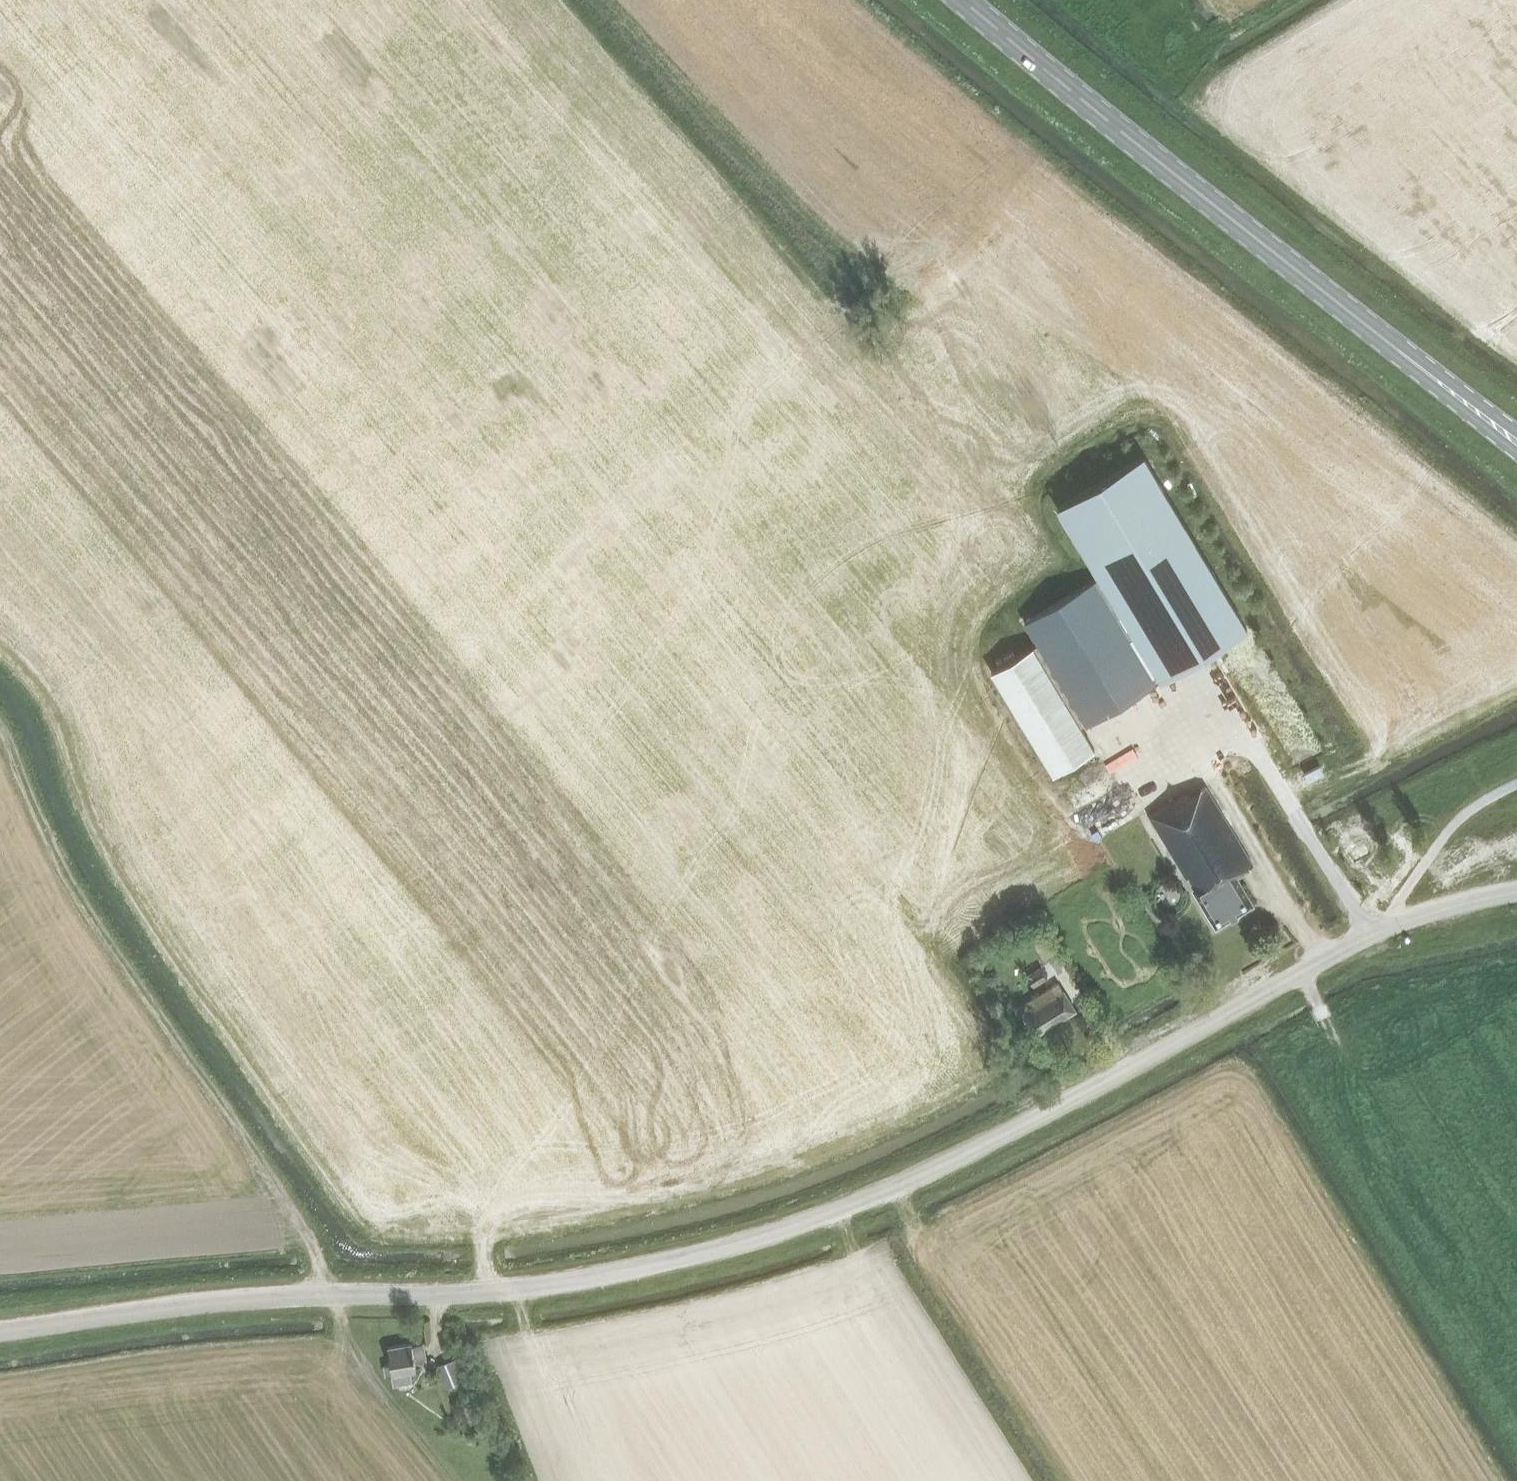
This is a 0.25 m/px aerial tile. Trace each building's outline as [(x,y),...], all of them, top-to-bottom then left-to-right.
[(1143,455),(1057,507),(1144,652),(1134,658),(1089,583),(1024,621),(1085,725),(1151,686),(1247,628),(1143,455)] [(1270,760),(1311,735),(1247,628),(1188,663),(1240,749),(1257,739),(1270,760)] [(1052,774),(1093,749),(1032,646),(990,671),(1052,774)] [(1215,926),(1253,904),(1236,876),(1253,866),(1205,786),(1188,796),(1186,794),(1148,816),(1186,879),(1188,878),(1194,887),(1192,888),(1215,926)] [(1033,986),(1046,978),(1040,966),(1027,975),(1033,986)] [(1054,1022),(1074,1009),(1062,990),(1057,982),(1037,995),(1054,1022)] [(1033,1035),(1054,1022),(1037,995),(1017,1007),(1022,1015),(1021,1015),(1033,1035)] [(386,1375),(409,1371),(416,1370),(414,1361),(425,1360),(422,1342),(412,1344),(411,1343),(388,1347),(390,1363),(384,1364),(386,1375)] [(463,1381),(455,1358),(436,1366),(444,1388),(463,1381)]
